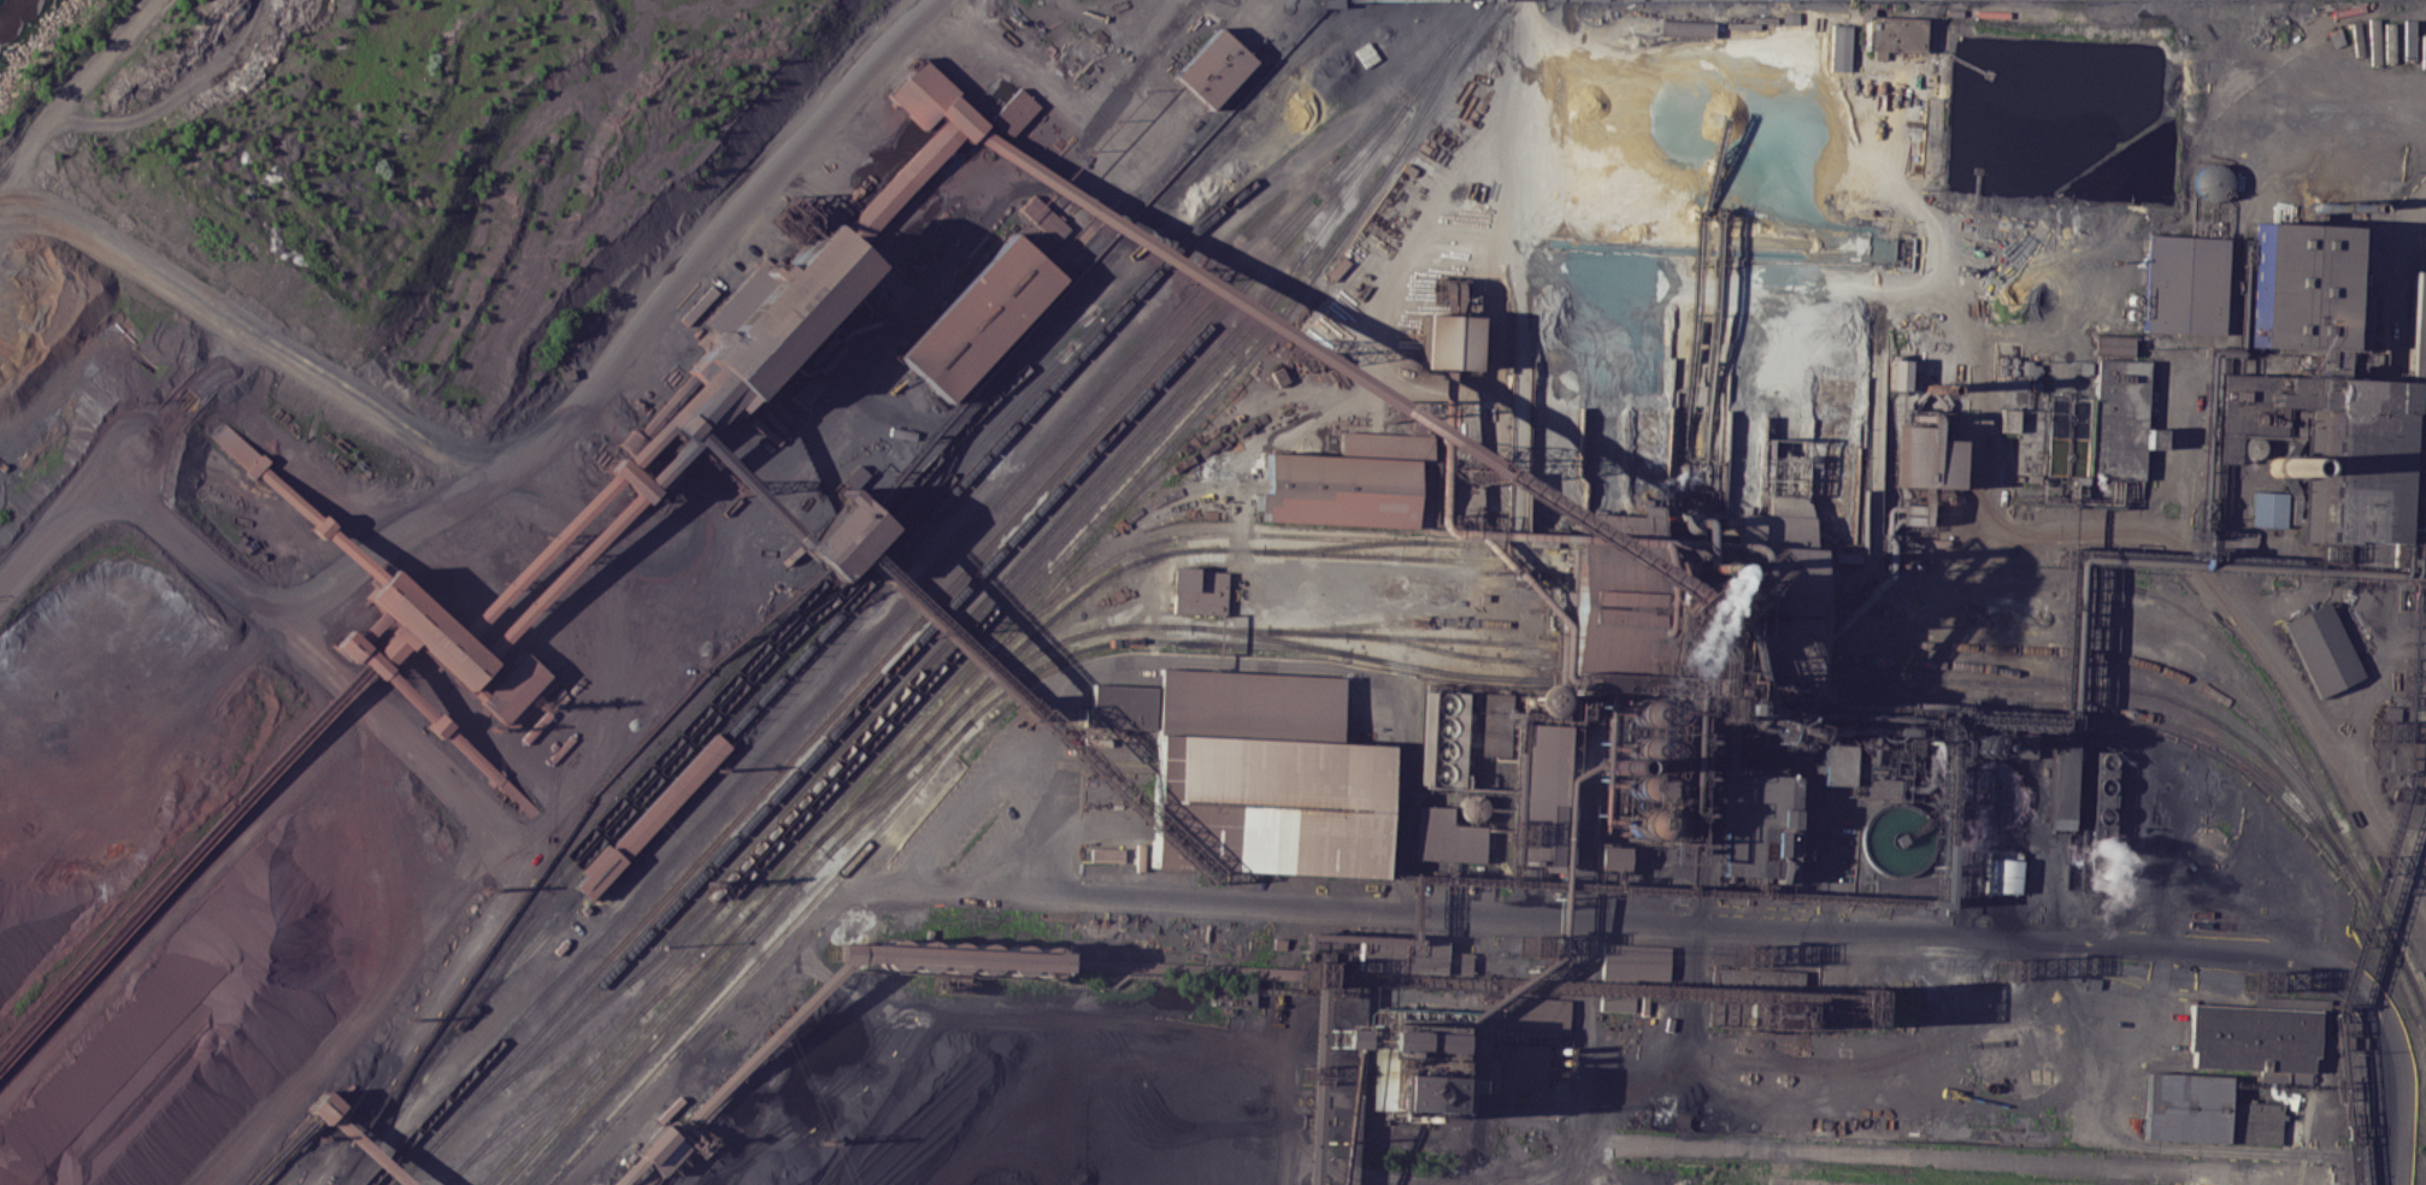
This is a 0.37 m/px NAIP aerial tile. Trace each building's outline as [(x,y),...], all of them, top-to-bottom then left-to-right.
[(1321,7),(1321,0),(1342,0),(1342,8),(1321,7)] [(1863,14),(1924,18),(1921,51),(1862,48),(1863,14)] [(1829,70),(1849,71),(1849,25),(1830,25),(1829,70)] [(1218,26),(1254,60),(1208,110),(1172,77),(1218,26)] [(884,96),(923,57),(958,89),(954,94),(937,112),(919,130),(884,96)] [(1019,86),(1040,105),(1011,137),(990,118),(1019,86)] [(937,112),(943,119),(962,137),(968,142),(973,137),(983,126),(985,123),(954,94),(937,112)] [(836,235),(943,119),(962,137),(854,250),(836,235)] [(973,137),(983,126),(1672,591),(1664,605),(973,137)] [(1055,243),(1069,228),(1032,194),(1019,208),(1055,243)] [(820,219),(836,235),(854,250),(866,261),(743,396),(735,389),(713,371),(706,362),(697,355),(820,219)] [(1009,231),(1059,276),(947,403),(896,359),(1009,231)] [(2224,237),(2146,235),(2142,332),(2221,334),(2224,237)] [(2413,266),(2425,267),(2425,378),(2408,377),(2413,266)] [(1421,312),(1474,314),(1473,367),(1419,365),(1421,312)] [(2131,336),(2094,335),(2093,354),(2131,356),(2131,336)] [(2097,354),(2151,356),(2148,478),(2094,477),(2097,354)] [(1885,361),(1904,360),(1906,388),(1886,388),(1885,361)] [(713,371),(706,362),(617,459),(626,468),(663,426),(713,371)] [(2020,375),(2036,375),(2036,362),(2020,362),(2020,375)] [(663,426),(713,371),(735,389),(695,434),(688,442),(684,444),(684,446),(676,438),(663,426)] [(801,408),(785,394),(806,372),(822,387),(801,408)] [(2025,379),(2004,378),(2004,390),(2025,391),(2025,379)] [(2322,378),(2398,381),(2391,543),(2316,541),(2322,378)] [(2047,396),(2072,397),(2071,477),(2044,476),(2047,396)] [(2014,432),(2015,409),(1999,409),(1998,431),(2014,432)] [(259,455),(218,418),(206,431),(246,468),(259,455)] [(1339,431),(1338,455),(1401,459),(1399,519),(1412,520),(1415,435),(1339,431)] [(695,434),(688,442),(800,547),(807,538),(695,434)] [(1760,437),(1804,438),(1802,511),(1759,509),(1760,437)] [(687,447),(684,444),(684,446),(676,438),(638,478),(648,488),(687,447)] [(243,471),(246,468),(259,455),(263,452),(272,462),(267,467),(260,474),(254,481),(243,471)] [(1262,520),(1265,485),(1266,453),(1338,455),(1401,459),(1399,519),(1397,525),(1262,520)] [(614,456),(652,490),(640,503),(636,500),(626,491),(616,481),(606,472),(602,470),(614,456)] [(843,479),(856,464),(868,474),(854,490),(843,479)] [(267,467),(320,515),(312,523),(260,474),(267,467)] [(459,632),(606,472),(616,481),(467,641),(459,632)] [(479,652),(626,491),(636,500),(489,660),(479,652)] [(2284,492),(2251,491),(2250,527),(2283,528),(2284,492)] [(799,548),(800,547),(807,538),(850,493),(879,519),(887,526),(835,582),(828,574),(799,548)] [(310,526),(312,523),(320,515),(323,512),(334,523),(331,526),(324,533),(320,537),(310,526)] [(1803,542),(1807,542),(1807,559),(1806,574),(1803,637),(1802,655),(1802,673),(1801,691),(1801,701),(1556,690),(1558,680),(1558,662),(1559,644),(1560,626),(1562,564),(1564,548),(1564,531),(1571,532),(1571,513),(1653,517),(1651,536),(1724,538),(1725,513),(1804,517),(1803,542)] [(331,526),(382,574),(373,583),(324,533),(331,526)] [(389,567),(459,632),(467,641),(479,652),(489,660),(491,664),(466,690),(414,642),(394,624),(387,617),(379,609),(364,594),(373,583),(382,574),(389,567)] [(1171,567),(1226,570),(1224,614),(1172,611),(1173,591),(1170,591),(1171,567)] [(2330,602),(2367,678),(2322,700),(2285,624),(2330,602)] [(379,609),(387,617),(363,643),(355,635),(379,609)] [(372,650),(389,633),(387,632),(394,624),(414,642),(407,649),(405,648),(387,665),(372,650)] [(348,629),(355,635),(363,643),(372,650),(387,665),(390,668),(389,670),(381,678),(379,679),(355,658),(352,661),(334,644),(348,629)] [(508,735),(477,702),(479,701),(487,694),(528,653),(559,684),(508,735)] [(1156,732),(1154,726),(1155,686),(1159,668),(1342,677),(1339,741),(1156,732)] [(389,670),(381,678),(429,721),(436,713),(389,670)] [(471,694),(479,701),(487,694),(478,685),(471,694)] [(1079,725),(1079,685),(1155,686),(1154,726),(1079,725)] [(1420,690),(1462,691),(1460,783),(1418,782),(1420,690)] [(437,711),(451,723),(449,725),(442,733),(438,737),(425,725),(429,721),(436,713),(437,711)] [(1520,724),(1560,726),(1553,865),(1513,862),(1520,724)] [(449,725),(497,771),(490,778),(442,733),(449,725)] [(575,886),(716,732),(723,739),(730,745),(589,900),(582,892),(575,886)] [(1156,732),(1339,741),(1386,743),(1380,874),(1149,863),(1156,732)] [(2013,732),(2035,735),(2032,757),(2010,755),(2013,732)] [(1821,741),(1847,742),(1844,783),(1820,782),(1821,741)] [(2050,744),(2073,744),(2072,827),(2049,826),(2050,744)] [(2095,750),(2118,751),(2112,883),(2088,882),(2095,750)] [(488,782),(490,778),(497,771),(499,768),(505,773),(502,776),(496,783),(494,786),(488,782)] [(1791,865),(1790,879),(1720,876),(1725,770),(1795,773),(1792,825),(1809,825),(1807,865),(1791,865)] [(502,776),(541,810),(532,818),(496,783),(502,776)] [(1415,804),(1447,806),(1447,823),(1485,825),(1483,857),(1413,854),(1415,804)] [(1988,845),(2016,848),(2012,886),(1983,883),(1988,845)] [(1122,849),(1090,848),(1090,861),(1122,861),(1122,849)] [(1597,868),(1597,849),(1626,849),(1626,868),(1597,868)] [(1358,969),(1359,936),(1444,939),(1443,972),(1358,969)] [(831,942),(1060,951),(1059,971),(831,961),(831,942)] [(1471,953),(1451,952),(1450,974),(1470,975),(1471,953)] [(1502,1030),(1502,996),(1567,996),(1567,1030),(1502,1030)] [(1599,1010),(1631,1011),(1632,999),(1599,999),(1599,1010)] [(2187,1004),(2312,1012),(2308,1075),(2184,1068),(2187,1004)] [(1373,1026),(1448,1030),(1447,1061),(1372,1057),(1373,1026)] [(1497,1090),(1497,1044),(1544,1045),(1544,1090),(1497,1090)] [(2259,1081),(2287,1082),(2288,1073),(2259,1071),(2259,1081)] [(2142,1136),(2145,1072),(2230,1077),(2225,1142),(2142,1136)] [(1377,1107),(1379,1075),(1437,1078),(1435,1110),(1377,1107)] [(307,1107),(326,1090),(342,1108),(335,1113),(328,1120),(323,1125),(307,1107)] [(2281,1103),(2280,1144),(2227,1142),(2228,1101),(2281,1103)] [(335,1113),(413,1184),(398,1184),(328,1120),(335,1113)] [(634,1150),(661,1124),(685,1149),(658,1175),(656,1175),(650,1168),(644,1162),(636,1154),(634,1150)] [(607,1184),(623,1184),(644,1162),(636,1154),(607,1184)] [(633,1184),(646,1184),(656,1175),(650,1168),(633,1184)]
